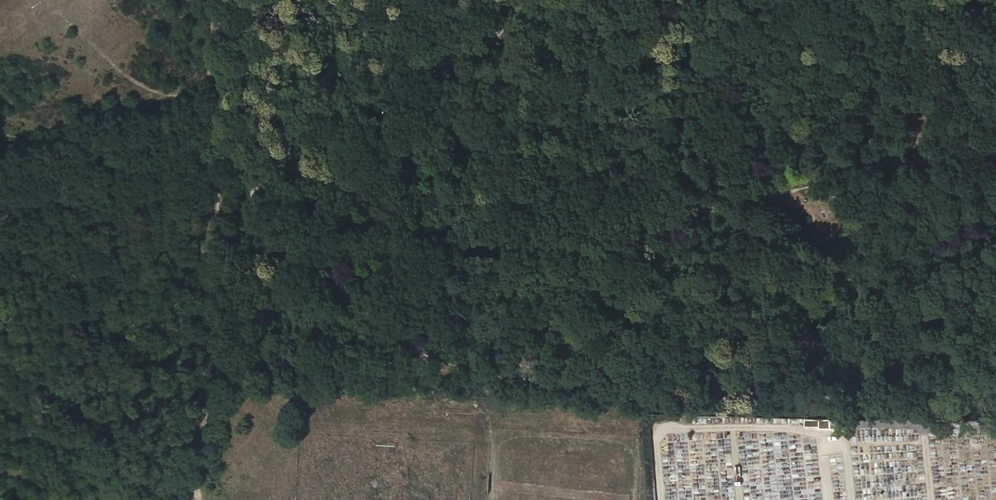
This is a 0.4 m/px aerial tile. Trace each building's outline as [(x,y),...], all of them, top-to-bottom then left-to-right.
[(829,419),(828,427),(848,427),(848,420),(829,419)]
